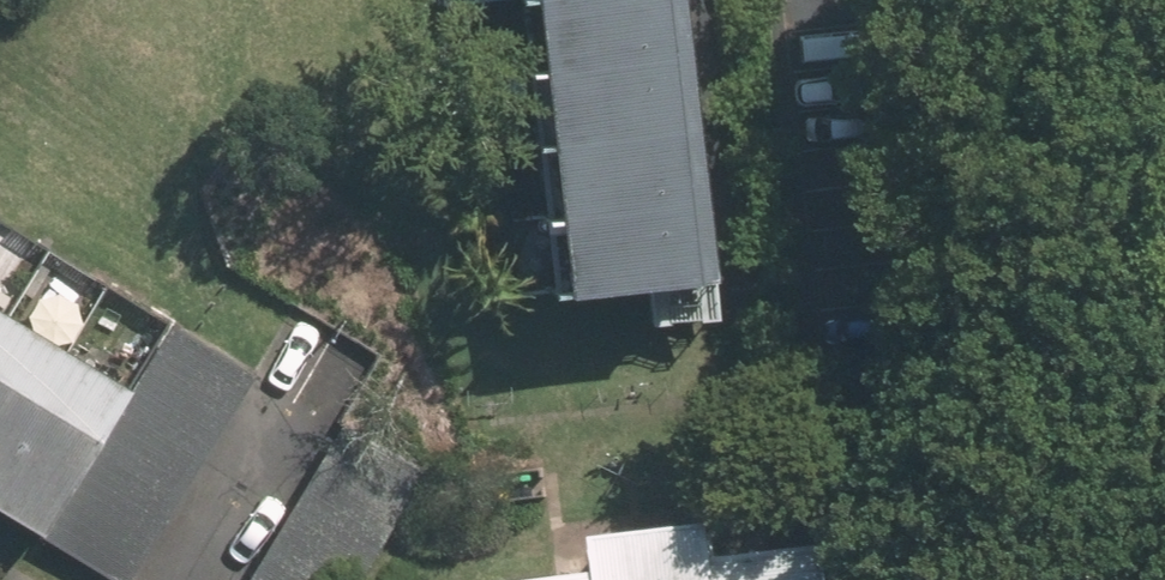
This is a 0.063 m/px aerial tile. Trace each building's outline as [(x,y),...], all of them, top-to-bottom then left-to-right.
[(672,0),(520,0),(527,67),(677,52),(672,0)] [(685,125),(677,52),(527,67),(534,140),(685,125)] [(692,198),(685,125),(534,140),(542,213),(692,198)] [(700,271),(692,198),(542,213),(549,286),(700,271)] [(34,531),(124,380),(0,307),(0,511),(34,531)] [(44,539),(114,579),(130,579),(252,371),(171,324),(44,539)] [(254,579),(363,579),(425,475),(343,428),(254,579)] [(585,565),(475,577),(475,579),(831,579),(826,534),(708,547),(704,513),(581,527),(585,565)]
